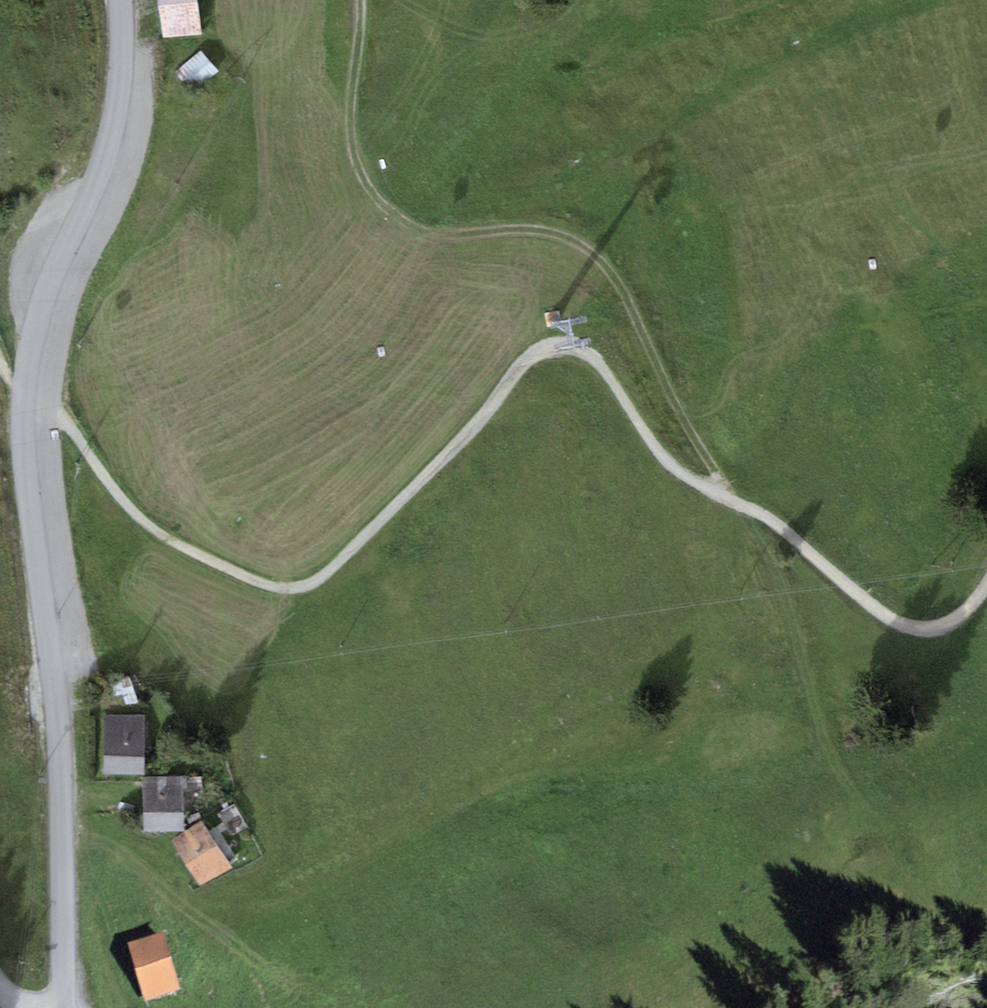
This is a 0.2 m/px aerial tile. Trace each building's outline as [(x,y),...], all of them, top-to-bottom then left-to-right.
[(163,36),(200,32),(196,0),(159,0),(163,36)] [(220,70),(205,51),(179,72),(194,90),(220,70)] [(144,714),(104,714),(104,772),(145,772),(144,714)] [(142,776),(144,828),(184,827),(182,774),(142,776)] [(202,817),(169,837),(198,885),(231,866),(202,817)] [(167,941),(131,951),(145,1006),(182,996),(167,941)]
